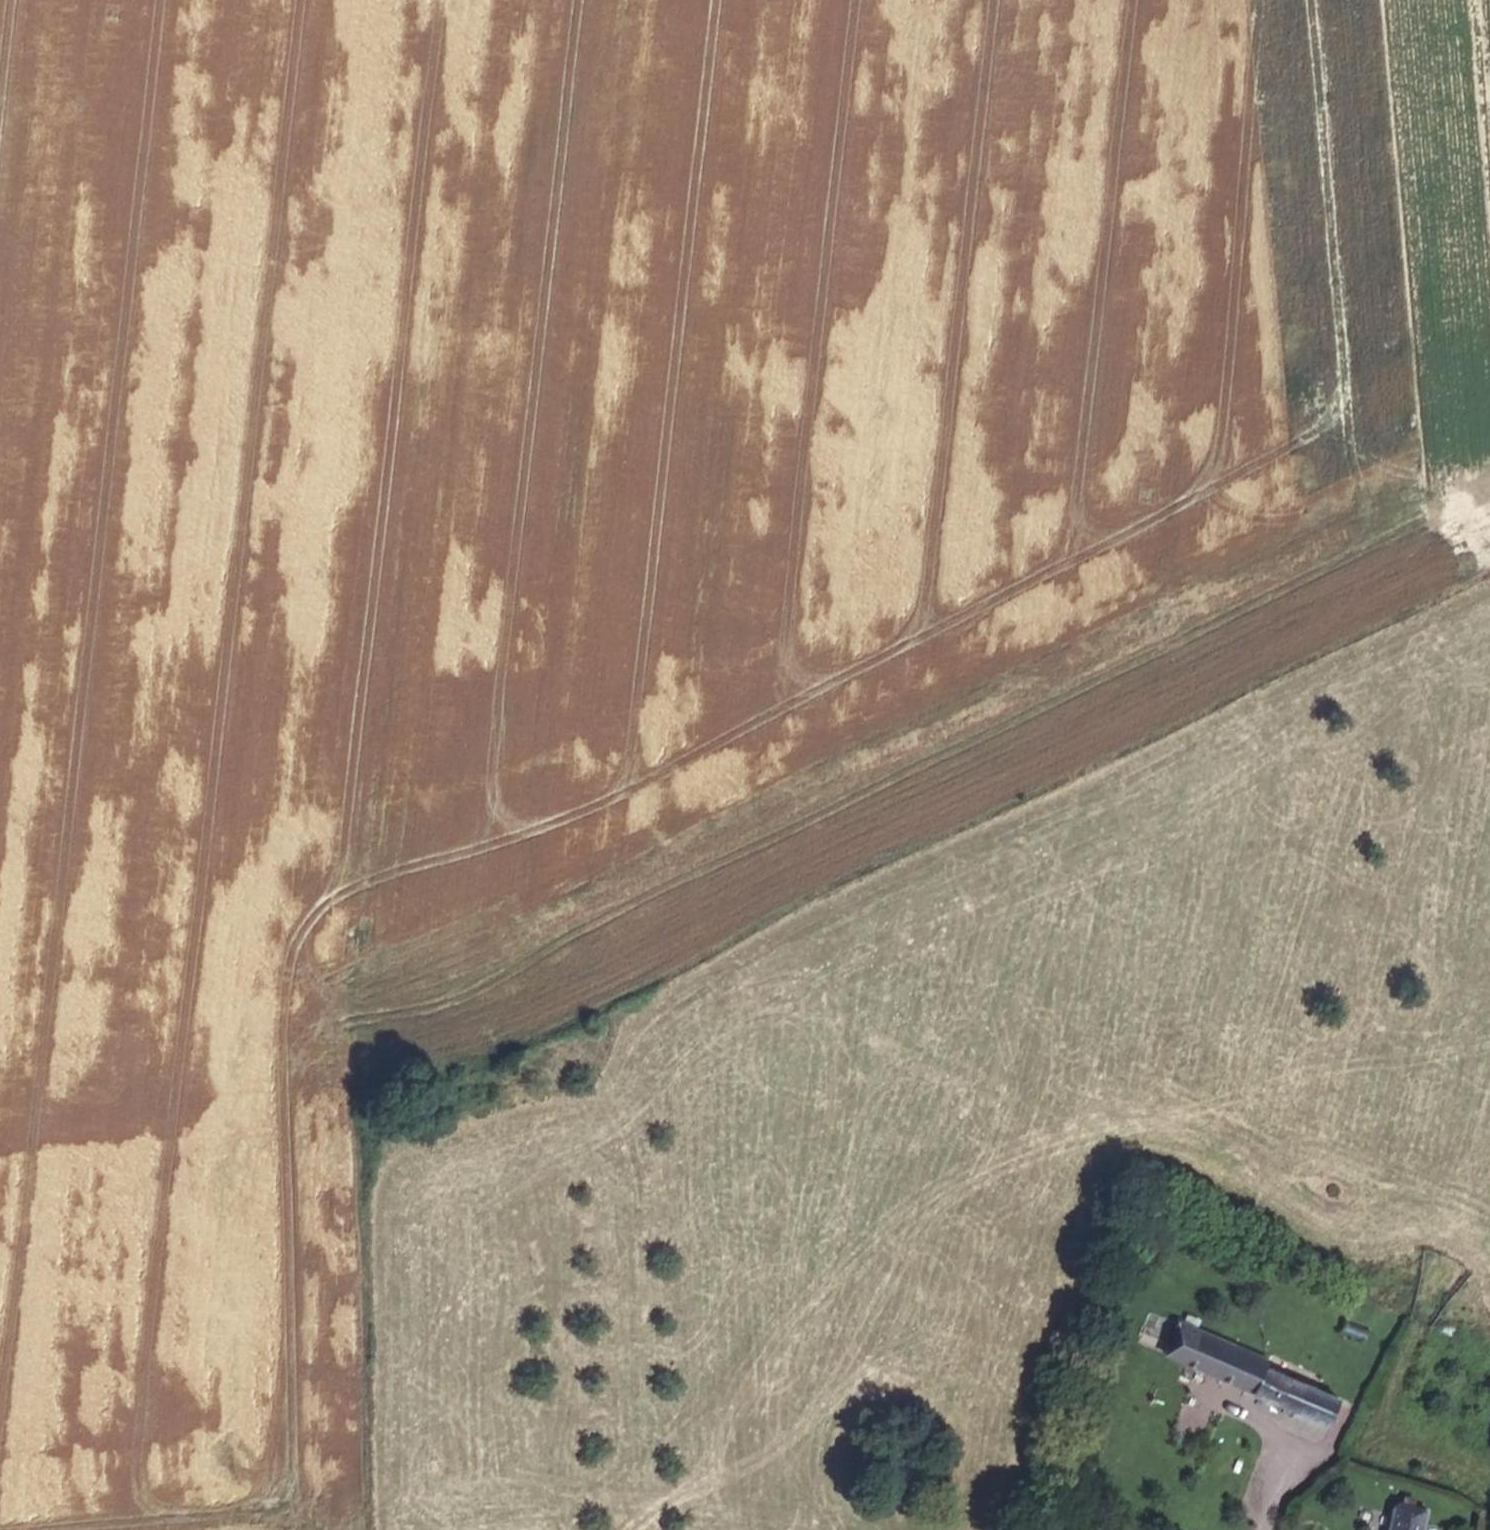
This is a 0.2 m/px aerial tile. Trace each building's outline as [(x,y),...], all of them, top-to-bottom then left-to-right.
[(1254,1356),(1176,1323),(1160,1356),(1321,1425),(1331,1401),(1251,1363),(1254,1356)] [(1401,1497),(1398,1507),(1386,1504),(1377,1529),(1417,1529),(1425,1505),(1401,1497)]
